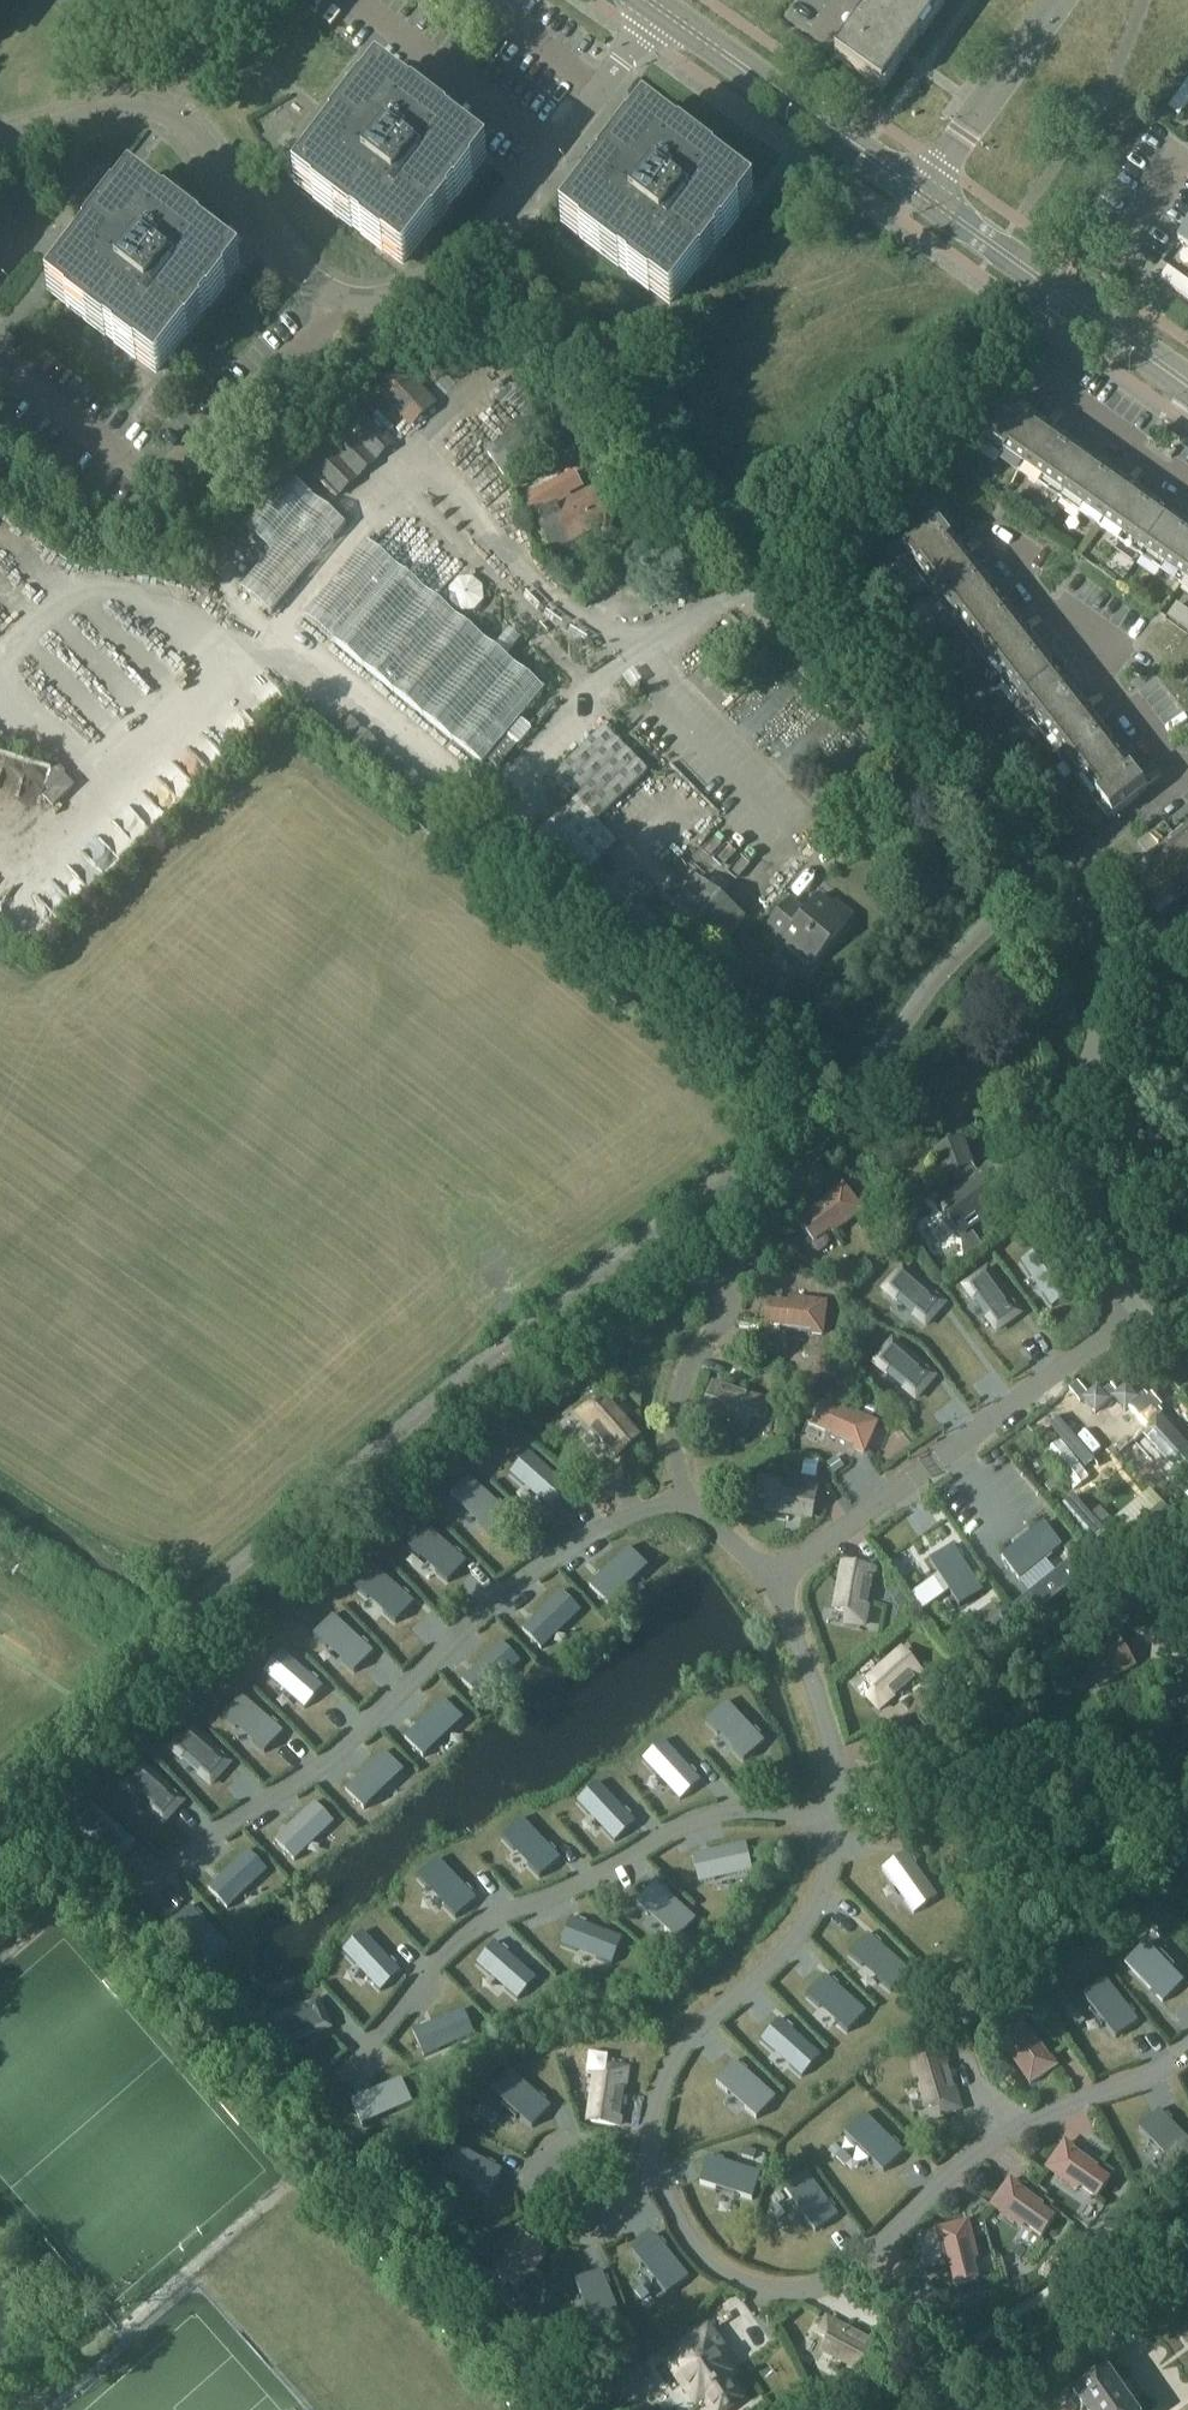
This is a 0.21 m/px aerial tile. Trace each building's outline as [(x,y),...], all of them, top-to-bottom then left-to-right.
[(836,57),(883,90),(884,88),(883,88),(904,59),(910,51),(931,21),(901,0),(877,0),(857,28),(838,55),(837,55),(836,57)] [(931,21),(946,0),(901,0),(931,21)] [(379,80),(300,184),(379,244),(403,263),(482,160),(379,80)] [(1169,108),(1179,116),(1187,104),(1187,95),(1182,90),(1169,108)] [(604,174),(566,224),(644,283),(670,302),(749,199),(645,120),(615,159),(604,174)] [(91,243),(53,292),(133,353),(157,372),(236,268),(132,189),(103,228),(108,232),(97,247),(91,243)] [(1178,241),(1187,248),(1187,227),(1178,241)] [(1168,268),(1162,264),(1154,275),(1160,279),(1168,268)] [(1168,268),(1160,279),(1179,292),(1186,281),(1168,268)] [(1179,292),(1187,298),(1187,282),(1186,281),(1179,292)] [(400,370),(377,391),(410,426),(432,404),(400,370)] [(983,438),(986,440),(1064,495),(1089,460),(1078,452),(1080,448),(1065,437),(1054,429),(1050,426),(1039,418),(1024,408),(1021,411),(1008,402),(983,438)] [(1041,415),(1039,418),(1050,426),(1059,414),(1048,405),(1041,415)] [(357,410),(303,461),(336,496),(364,470),(390,445),(357,410)] [(1063,416),(1054,429),(1065,437),(1068,433),(1074,424),(1063,416)] [(513,431),(484,451),(502,477),(531,456),(513,431)] [(1089,460),(1064,495),(1145,553),(1170,518),(1159,510),(1155,507),(1158,502),(1146,493),(1135,485),(1131,482),(1119,474),(1104,463),(1101,468),(1089,460)] [(1128,462),(1119,474),(1131,482),(1139,470),(1128,462)] [(574,471),(523,499),(524,502),(531,514),(532,516),(584,489),(574,471)] [(1143,473),(1135,485),(1146,493),(1148,490),(1154,481),(1143,473)] [(271,553),(239,593),(269,617),(346,523),(287,475),(241,526),(271,553)] [(591,490),(536,520),(553,552),(608,523),(591,490)] [(908,537),(900,544),(961,622),(995,596),(986,584),(990,582),(979,567),(970,556),(967,552),(958,541),(946,526),(943,529),(934,517),(925,524),(908,537)] [(1145,553),(1187,584),(1187,525),(1183,521),(1181,525),(1170,518),(1145,553)] [(971,531),(958,541),(967,552),(979,542),(971,531)] [(365,540),(304,615),(334,641),(483,765),(545,690),(396,565),(365,540)] [(982,546),(970,556),(979,567),(983,563),(991,557),(982,546)] [(483,586),(472,577),(458,578),(449,589),(451,603),(461,612),(475,611),(484,600),(483,586)] [(995,596),(961,622),(1024,704),(1059,677),(1047,662),(1050,659),(1039,644),(1030,633),(1027,629),(1019,618),(1007,604),(1004,607),(995,596)] [(1177,604),(1167,617),(1178,625),(1187,612),(1177,604)] [(1031,609),(1019,618),(1027,629),(1040,620),(1031,609)] [(1043,624),(1030,633),(1039,644),(1043,641),(1051,635),(1043,624)] [(1059,677),(1024,704),(1081,777),(1115,750),(1107,740),(1111,737),(1099,722),(1091,711),(1088,707),(1079,696),(1074,689),(1070,692),(1059,677)] [(1084,693),(1079,696),(1088,707),(1100,698),(1092,687),(1084,693)] [(1103,701),(1091,711),(1099,722),(1104,719),(1112,712),(1103,701)] [(575,800),(532,842),(576,886),(619,844),(597,822),(649,772),(605,727),(553,778),(575,800)] [(1115,750),(1081,777),(1113,817),(1147,791),(1151,788),(1147,783),(1138,772),(1135,767),(1131,770),(1117,752),(1115,750)] [(1143,769),(1138,772),(1147,783),(1159,773),(1151,762),(1143,769)] [(1164,824),(1153,833),(1163,845),(1174,837),(1164,824)] [(1124,881),(1134,894),(1128,898),(1136,908),(1141,903),(1151,915),(1187,886),(1187,826),(1174,837),(1163,845),(1159,848),(1148,857),(1143,860),(1133,868),(1136,872),(1124,881)] [(1149,836),(1138,844),(1142,848),(1148,857),(1159,848),(1149,836)] [(697,878),(666,916),(714,955),(745,918),(697,878)] [(790,900),(765,930),(811,968),(850,920),(820,895),(805,912),(790,900)] [(1158,929),(1150,935),(1156,943),(1164,937),(1158,929)] [(722,970),(712,982),(723,992),(733,980),(722,970)] [(977,1177),(970,1165),(971,1165),(962,1138),(935,1147),(944,1174),(957,1170),(967,1184),(938,1204),(959,1235),(1016,1196),(995,1165),(977,1177)] [(818,1210),(821,1214),(805,1227),(818,1243),(830,1234),(833,1238),(866,1212),(865,1212),(846,1188),(818,1210)] [(1046,1246),(1022,1262),(1031,1275),(1034,1274),(1046,1292),(1043,1293),(1052,1307),(1076,1291),(1046,1246)] [(945,1305),(904,1270),(885,1292),(898,1302),(900,1300),(916,1314),(914,1316),(927,1327),(945,1305)] [(1023,1315),(991,1271),(968,1287),(978,1301),(980,1299),(992,1317),(990,1318),(1000,1332),(1023,1315)] [(764,1328),(780,1330),(779,1335),(820,1339),(824,1308),(787,1305),(787,1309),(766,1307),(764,1328)] [(936,1379),(895,1343),(876,1365),(889,1376),(891,1374),(907,1388),(905,1390),(918,1401),(936,1379)] [(1076,1390),(1083,1398),(1086,1396),(1098,1409),(1115,1395),(1126,1409),(1133,1404),(1149,1423),(1143,1429),(1179,1473),(1187,1466),(1187,1446),(1145,1393),(1141,1397),(1129,1382),(1120,1389),(1114,1382),(1106,1389),(1101,1383),(1091,1391),(1084,1383),(1076,1390)] [(771,1399),(714,1383),(705,1410),(750,1424),(753,1412),(765,1416),(771,1399)] [(638,1439),(621,1420),(623,1418),(608,1402),(599,1411),(592,1403),(578,1415),(617,1458),(638,1439)] [(826,1436),(864,1453),(876,1424),(843,1409),(841,1414),(822,1405),(813,1425),(828,1431),(826,1436)] [(571,1489),(530,1452),(511,1473),(523,1484),(525,1482),(541,1496),(539,1498),(552,1510),(571,1489)] [(567,1473),(577,1464),(568,1454),(558,1463),(567,1473)] [(837,1457),(828,1463),(835,1474),(844,1467),(837,1457)] [(819,1461),(805,1458),(802,1475),(816,1477),(819,1461)] [(1052,1493),(1062,1485),(1055,1476),(1045,1485),(1052,1493)] [(510,1514),(469,1477),(450,1498),(463,1509),(465,1507),(480,1521),(479,1523),(491,1535),(510,1514)] [(768,1498),(766,1510),(787,1514),(787,1512),(812,1516),(818,1488),(761,1478),(758,1497),(768,1498)] [(1077,1496),(1066,1506),(1099,1543),(1110,1533),(1077,1496)] [(1163,1503),(1111,1547),(1123,1561),(1175,1517),(1163,1503)] [(1045,1523),(1002,1557),(1020,1579),(1063,1545),(1045,1523)] [(467,1562),(426,1525),(407,1547),(420,1558),(422,1556),(437,1570),(436,1572),(448,1584),(467,1562)] [(930,1561),(960,1607),(984,1591),(954,1545),(930,1561)] [(649,1567),(630,1547),(590,1584),(609,1605),(621,1594),(619,1592),(635,1577),(637,1579),(649,1567)] [(1025,1622),(1090,1570),(1077,1554),(1012,1606),(1025,1622)] [(840,1588),(836,1609),(848,1611),(846,1621),(864,1625),(875,1569),(847,1563),(843,1588),(840,1588)] [(415,1603),(374,1566),(355,1587),(368,1598),(369,1596),(385,1610),(384,1612),(396,1624),(415,1603)] [(899,1587),(889,1593),(899,1609),(909,1603),(899,1587)] [(582,1611),(563,1590),(523,1629),(542,1649),(554,1637),(552,1635),(568,1621),(570,1623),(582,1611)] [(1013,1630),(1020,1626),(1007,1605),(1000,1610),(1013,1630)] [(375,1652),(334,1614),(315,1635),(327,1647),(329,1645),(345,1659),(343,1661),(355,1673),(375,1652)] [(1102,1690),(1140,1666),(1120,1635),(1082,1659),(1102,1690)] [(522,1662),(502,1641),(462,1679),(482,1700),(494,1689),(492,1687),(508,1672),(510,1674),(522,1662)] [(324,1687),(283,1650),(264,1672),(276,1683),(278,1681),(294,1695),(292,1697),(305,1708),(324,1687)] [(886,1667),(884,1665),(868,1679),(876,1689),(868,1696),(880,1710),(924,1672),(905,1651),(886,1667)] [(284,1731),(243,1695),(224,1717),(237,1728),(238,1726),(254,1740),(253,1742),(265,1753),(284,1731)] [(443,1701),(408,1738),(428,1759),(462,1724),(443,1701)] [(765,1741),(729,1702),(708,1721),(719,1734),(721,1732),(736,1747),(733,1749),(744,1760),(765,1741)] [(932,1706),(921,1715),(927,1722),(938,1713),(932,1706)] [(231,1763),(190,1726),(171,1748),(184,1759),(186,1757),(202,1771),(200,1773),(212,1784),(231,1763)] [(701,1780),(665,1741),(644,1760),(655,1772),(657,1770),(672,1786),(670,1788),(680,1799),(701,1780)] [(405,1772),(385,1751),(345,1789),(365,1810),(377,1798),(375,1796),(391,1781),(393,1784),(405,1772)] [(184,1801),(143,1765),(124,1786),(136,1797),(138,1795),(154,1809),(152,1811),(165,1822),(184,1801)] [(636,1821),(599,1782),(578,1802),(590,1814),(592,1812),(607,1828),(605,1829),(615,1840),(636,1821)] [(335,1823),(315,1802),(276,1840),(295,1861),(308,1849),(306,1847),(321,1832),(323,1834),(335,1823)] [(133,1843),(93,1807),(74,1828),(86,1839),(88,1837),(104,1851),(102,1853),(114,1864),(133,1843)] [(560,1857),(523,1819),(503,1838),(514,1850),(516,1848),(531,1864),(529,1866),(540,1877),(560,1857)] [(747,1843),(693,1855),(699,1883),(716,1879),(715,1876),(736,1872),(737,1875),(753,1871),(747,1843)] [(248,1850),(209,1888),(228,1909),(240,1897),(238,1895),(254,1880),(256,1882),(268,1871),(248,1850)] [(906,1851),(883,1868),(914,1913),(938,1896),(906,1851)] [(477,1898),(440,1859),(419,1879),(431,1891),(433,1889),(447,1904),(445,1906),(456,1918),(477,1898)] [(695,1918),(656,1882),(637,1904),(648,1914),(650,1912),(667,1927),(665,1929),(676,1939),(695,1918)] [(228,1945),(190,1905),(169,1924),(181,1937),(183,1935),(197,1950),(195,1952),(207,1964),(228,1945)] [(621,1937),(571,1917),(561,1944),(577,1950),(578,1947),(597,1955),(596,1958),(611,1963),(621,1937)] [(1166,1943),(1172,1938),(1163,1927),(1156,1932),(1166,1943)] [(402,1971),(365,1932),(344,1952),(355,1963),(357,1961),(372,1977),(370,1979),(381,1991),(402,1971)] [(868,1933),(850,1955),(892,1991),(910,1969),(868,1933)] [(527,1969),(496,1941),(477,1963),(489,1974),(491,1972),(507,1986),(505,1988),(519,2000),(538,1979),(527,1969)] [(1163,2002),(1184,1982),(1145,1942),(1125,1962),(1163,2002)] [(1006,1971),(1012,1964),(1001,1955),(995,1962),(1006,1971)] [(826,1974),(807,1996),(848,2032),(867,2011),(826,1974)] [(1115,2037),(1138,2020),(1105,1977),(1082,1994),(1115,2037)] [(332,2027),(321,2001),(271,2022),(282,2048),(297,2042),(296,2039),(316,2031),(317,2034),(332,2027)] [(464,2009),(413,2031),(425,2057),(440,2050),(439,2048),(459,2039),(460,2042),(475,2035),(464,2009)] [(1078,2027),(1085,2022),(1078,2012),(1071,2017),(1078,2027)] [(780,2018),(761,2039),(802,2076),(821,2055),(780,2018)] [(1010,2053),(1031,2083),(1057,2065),(1034,2031),(1029,2034),(1021,2021),(1003,2033),(1014,2050),(1010,2053)] [(567,2046),(557,2049),(561,2063),(571,2060),(567,2046)] [(944,2050),(913,2059),(920,2083),(919,2083),(926,2108),(937,2104),(940,2113),(960,2107),(944,2050)] [(735,2060),(716,2082),(757,2119),(776,2097),(735,2060)] [(591,2122),(619,2126),(628,2069),(609,2066),(608,2077),(602,2076),(596,2075),(592,2096),(595,2096),(591,2122)] [(532,2128),(551,2106),(511,2069),(491,2091),(532,2128)] [(400,2078),(352,2100),(363,2126),(379,2119),(377,2117),(397,2108),(398,2111),(412,2104),(400,2078)] [(490,2108),(483,2115),(493,2124),(499,2117),(490,2108)] [(1187,2159),(1187,2138),(1160,2109),(1139,2129),(1178,2169),(1187,2159)] [(883,2172),(904,2151),(865,2112),(844,2133),(883,2172)] [(1066,2143),(1048,2168),(1081,2193),(1084,2189),(1097,2198),(1109,2181),(1093,2168),(1096,2165),(1066,2143)] [(489,2195),(502,2169),(454,2144),(440,2169),(489,2195)] [(744,2152),(743,2157),(764,2164),(767,2154),(754,2150),(746,2147),(744,2152)] [(845,2150),(838,2157),(847,2166),(854,2159),(845,2150)] [(752,2200),(761,2172),(708,2156),(700,2184),(752,2200)] [(1155,2178),(1161,2171),(1151,2161),(1145,2168),(1155,2178)] [(815,2231),(839,2214),(806,2171),(783,2189),(815,2231)] [(1011,2181),(993,2206),(1027,2230),(1029,2226),(1042,2235),(1054,2218),(1038,2206),(1041,2202),(1011,2181)] [(450,2201),(455,2193),(443,2187),(439,2195),(450,2201)] [(774,2208),(771,2210),(777,2217),(779,2220),(786,2215),(779,2205),(774,2208)] [(957,2284),(977,2279),(973,2259),(977,2258),(968,2223),(938,2230),(948,2271),(953,2269),(957,2284)] [(530,2271),(546,2251),(524,2233),(487,2277),(502,2289),(509,2281),(518,2289),(532,2272),(530,2271)] [(655,2233),(632,2252),(657,2282),(667,2294),(689,2275),(655,2233)] [(485,2260),(496,2247),(489,2241),(478,2254),(485,2260)] [(603,2269),(576,2280),(596,2330),(623,2320),(603,2269)] [(643,2301),(650,2295),(641,2285),(634,2291),(643,2301)] [(920,2328),(934,2325),(929,2306),(916,2309),(920,2328)] [(574,2315),(566,2318),(571,2331),(579,2328),(574,2315)] [(842,2360),(843,2358),(866,2369),(879,2344),(828,2318),(819,2335),(828,2339),(823,2350),(842,2360)] [(744,2397),(730,2379),(742,2370),(708,2323),(680,2344),(683,2348),(666,2361),(697,2403),(703,2398),(712,2409),(727,2409),(744,2397)] [(902,2353),(907,2343),(897,2337),(892,2347),(902,2353)] [(1149,2407),(1115,2360),(1079,2385),(1098,2409),(1146,2409),(1149,2407)]
